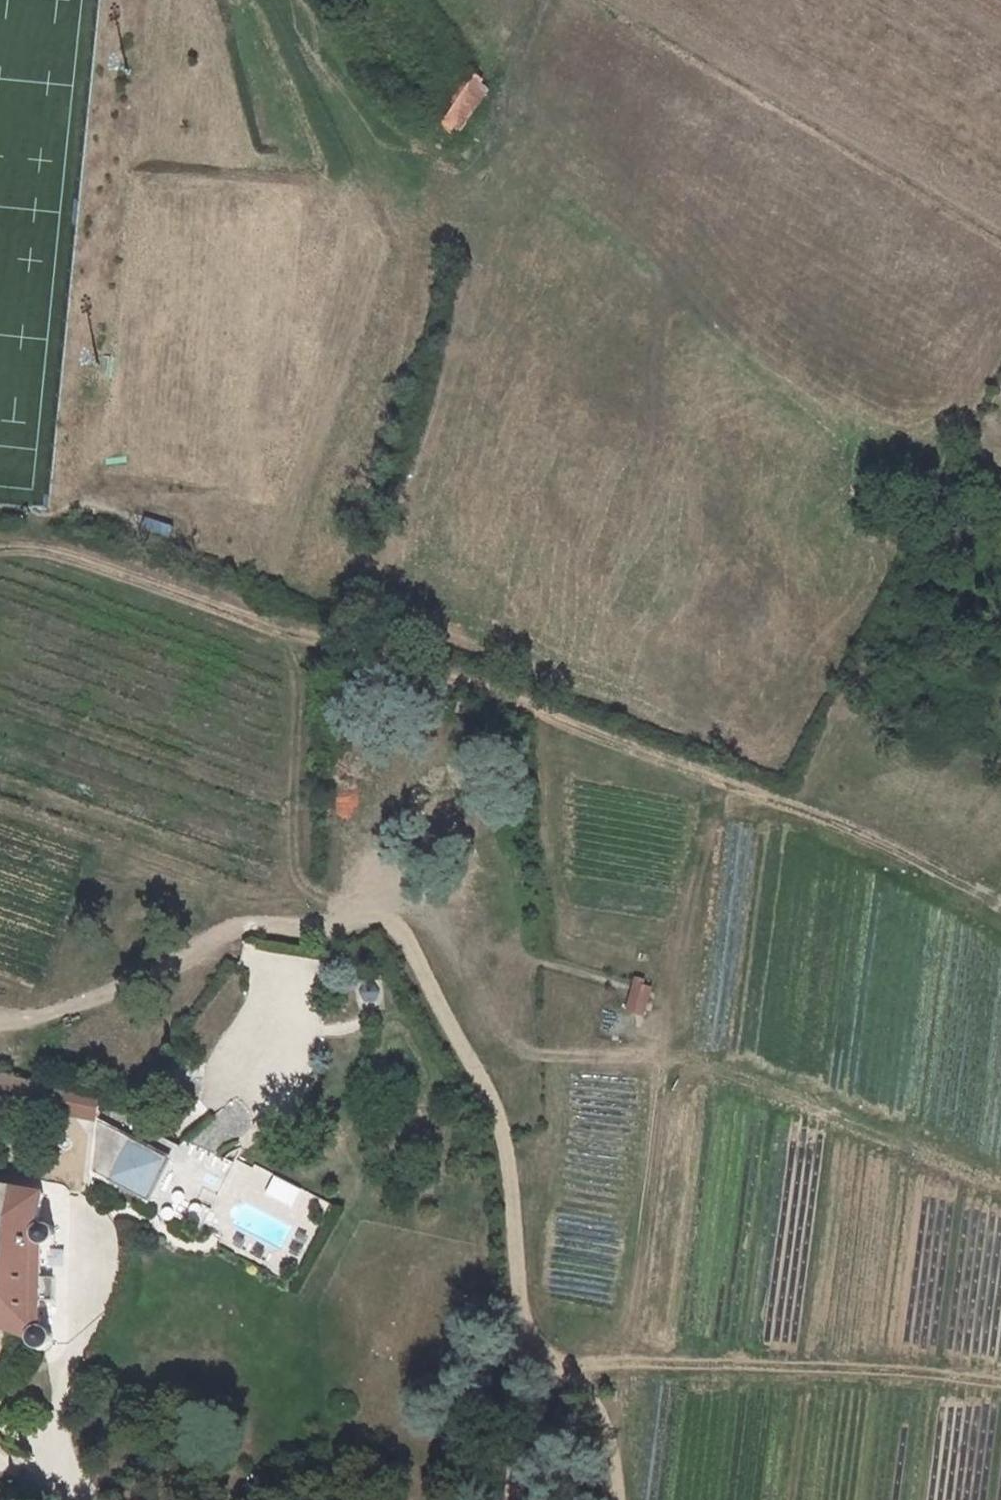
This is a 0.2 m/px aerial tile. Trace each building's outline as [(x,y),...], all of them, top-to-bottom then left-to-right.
[(444,88),(437,132),(453,141),(486,91),(466,76),(444,88)] [(642,978),(635,976),(626,1008),(642,1012),(649,985),(640,983),(642,978)] [(171,1159),(100,1122),(93,1173),(148,1202),(171,1159)] [(32,1341),(33,1344),(35,1346),(37,1347),(41,1348),(44,1347),(46,1345),(48,1342),(48,1339),(47,1336),(45,1333),(43,1332),(41,1332),(43,1245),(49,1243),(51,1241),(53,1238),(53,1235),(52,1232),(47,1228),(44,1227),(37,1230),(45,1195),(0,1187),(0,1329),(32,1341)]
